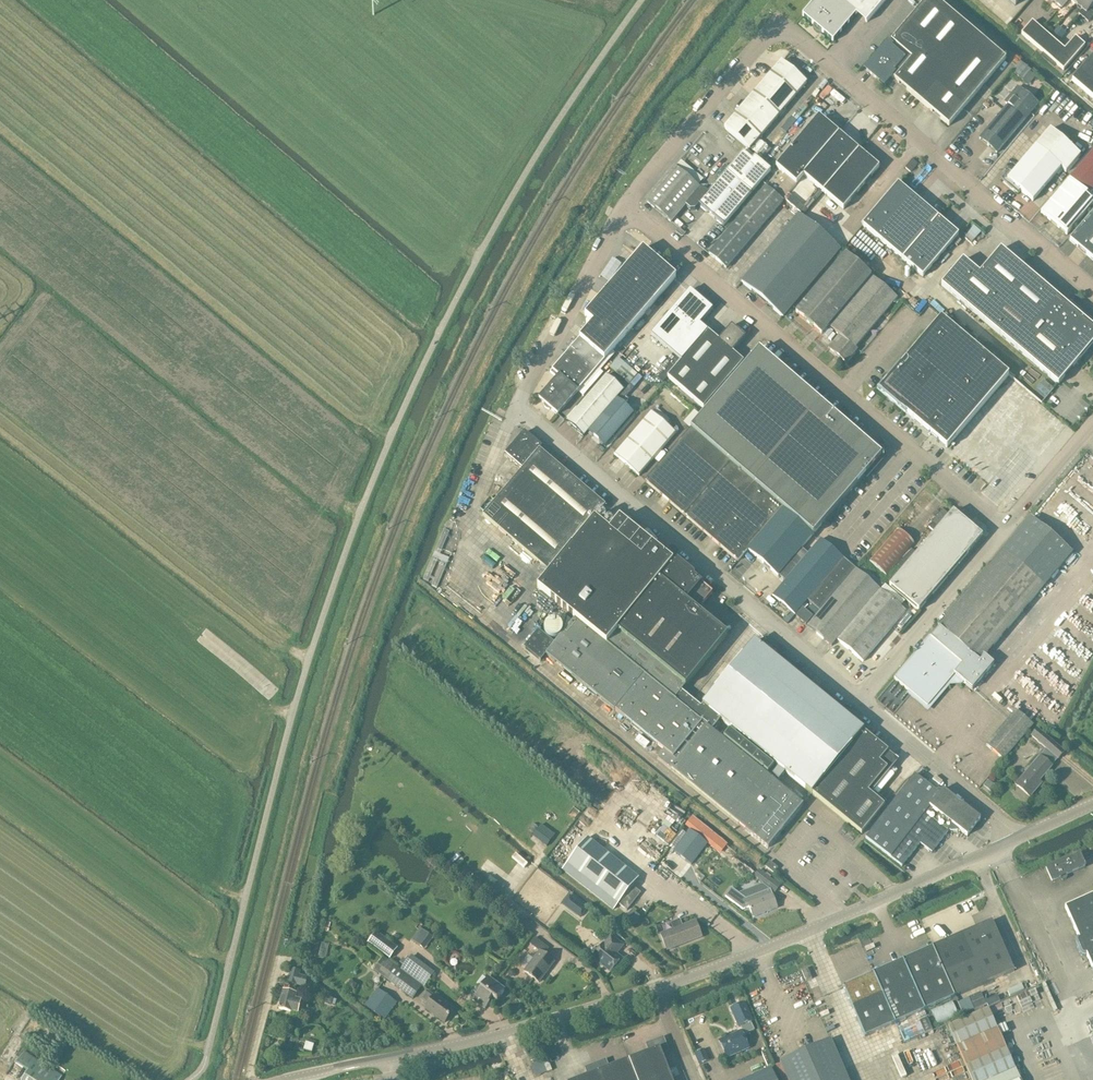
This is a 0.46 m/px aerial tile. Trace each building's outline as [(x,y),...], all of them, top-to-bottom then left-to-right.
[(802,16),(833,42),(856,15),(866,23),(886,0),(816,0),(802,16)] [(963,110),(1006,59),(936,0),(926,0),(891,42),(867,70),(884,85),(891,76),(894,79),(894,80),(949,126),(963,110)] [(1062,8),(1069,0),(1052,0),(1062,8)] [(1076,5),(1082,10),(1079,14),(1088,22),(1092,17),(1092,8),(1092,7),(1092,6),(1092,0),(1080,0),(1076,5)] [(1038,49),(1049,36),(1032,22),(1021,34),(1038,49)] [(1057,29),(1050,37),(1058,43),(1064,35),(1057,29)] [(1065,50),(1049,36),(1038,49),(1063,71),(1085,46),(1075,38),(1065,50)] [(1076,85),(1092,99),(1092,57),(1072,81),(1076,85)] [(749,150),(750,150),(806,83),(781,61),(724,128),(749,150)] [(1013,71),(1029,85),(1037,75),(1022,61),(1013,71)] [(1043,83),(1039,91),(1049,95),(1053,87),(1043,83)] [(825,109),(839,94),(830,86),(816,101),(825,109)] [(1008,105),(979,139),(996,153),(1030,114),(1038,105),(1017,87),(1004,103),(1008,105)] [(823,193),(843,210),(879,168),(819,116),(776,167),(796,184),(803,176),(818,189),(823,192),(823,193)] [(1050,129),(1036,146),(1012,174),(1009,171),(1001,180),(1017,194),(1020,191),(1032,201),(1056,173),(1059,175),(1063,171),(1061,169),(1066,173),(1081,155),(1050,129)] [(701,186),(700,188),(685,206),(691,211),(694,210),(698,206),(723,227),(771,170),(755,157),(752,160),(743,152),(714,187),(712,186),(701,186)] [(1041,213),(1067,235),(1092,204),(1092,199),(1089,196),(1092,191),(1092,152),(1041,213)] [(678,166),(691,178),(695,172),(682,161),(678,166)] [(910,173),(917,165),(912,161),(905,168),(910,173)] [(674,167),(645,201),(671,222),(685,206),(700,188),(674,167)] [(862,226),(923,277),(958,235),(898,184),(862,226)] [(766,187),(737,221),(709,254),(726,269),(783,201),(766,187)] [(787,202),(787,203),(803,216),(823,193),(823,192),(818,189),(803,207),(791,198),(787,202)] [(1092,261),(1092,213),(1069,240),(1092,261)] [(840,250),(798,215),(741,282),(783,317),(840,250)] [(557,415),(676,278),(643,249),(585,316),(593,324),(552,371),(558,376),(539,399),(557,415)] [(1026,270),(1001,249),(979,274),(963,260),(941,286),(983,321),(1058,385),(1092,344),(1092,328),(1026,270)] [(821,335),(828,327),(871,276),(846,254),(796,313),(821,335)] [(614,260),(596,281),(606,289),(624,268),(614,260)] [(871,276),(828,327),(839,336),(828,348),(846,363),(857,350),(855,348),(897,298),(871,276)] [(713,310),(698,297),(690,290),(651,335),(681,362),(708,332),(700,325),(713,310)] [(879,391),(889,400),(947,448),(1009,376),(941,318),(879,391)] [(704,409),(717,393),(743,363),(732,353),(745,338),(731,326),(719,341),(708,332),(681,362),(668,378),(704,409)] [(690,429),(783,509),(813,535),(882,456),(759,350),(690,429)] [(628,372),(634,377),(637,374),(620,358),(611,368),(622,378),(628,372)] [(588,432),(617,398),(616,398),(624,390),(607,375),(566,422),(583,437),(587,432),(588,432)] [(1034,392),(1043,400),(1054,390),(1045,381),(1034,392)] [(626,390),(618,399),(617,398),(588,432),(605,447),(634,414),(622,403),(630,393),(626,390)] [(676,434),(651,412),(614,455),(639,477),(676,434)] [(738,562),(748,550),(783,509),(690,429),(645,482),(738,562)] [(537,589),(552,601),(609,532),(594,520),(606,507),(540,450),(542,447),(524,432),(505,455),(522,470),(482,516),(549,574),(537,589)] [(783,509),(748,550),(778,576),(813,535),(783,509)] [(982,537),(967,524),(953,512),(917,554),(912,549),(898,566),(903,570),(889,586),(919,611),(982,537)] [(1031,517),(938,627),(939,628),(979,663),(1072,553),(1031,517)] [(617,632),(685,687),(727,636),(698,611),(712,594),(694,579),(694,576),(677,561),(675,562),(674,564),(619,519),(609,532),(552,601),(575,619),(606,645),(617,632)] [(869,561),(887,576),(915,544),(897,528),(869,561)] [(786,580),(772,597),(794,615),(807,600),(812,605),(806,612),(814,619),(808,626),(831,646),(837,640),(852,653),(863,662),(864,661),(901,616),(905,611),(890,599),(882,592),(879,589),(859,572),(857,570),(855,568),(852,566),(843,558),(821,540),(809,553),(802,547),(779,574),(786,580)] [(432,562),(425,581),(439,586),(449,559),(437,555),(433,563),(432,562)] [(796,617),(806,626),(813,618),(803,609),(796,617)] [(657,758),(671,768),(706,725),(674,701),(682,692),(685,687),(617,632),(606,645),(575,619),(572,623),(563,615),(557,622),(558,622),(559,622),(559,623),(560,623),(561,624),(561,625),(562,626),(566,630),(554,644),(538,631),(524,649),(541,661),(546,655),(615,711),(663,750),(657,758)] [(517,633),(525,626),(518,619),(510,626),(517,633)] [(894,679),(927,707),(955,675),(972,690),(994,664),(985,657),(979,663),(939,628),(931,639),(929,637),(894,679)] [(702,705),(703,706),(710,711),(721,720),(778,767),(785,773),(812,794),(861,834),(884,806),(868,793),(887,769),(879,763),(888,752),(863,731),(754,642),(702,705)] [(777,784),(785,773),(778,767),(770,778),(719,736),(723,732),(716,726),(721,720),(710,711),(703,706),(701,708),(682,692),(674,701),(706,725),(671,768),(768,848),(801,807),(803,804),(782,788),(777,784)] [(985,745),(1003,760),(1003,761),(1033,726),(1015,710),(985,745)] [(1030,737),(1045,749),(1058,760),(1065,752),(1037,728),(1030,737)] [(1040,757),(1016,785),(1030,797),(1041,784),(1039,782),(1051,767),(1040,757)] [(915,775),(866,837),(865,838),(891,858),(902,867),(920,843),(932,853),(949,831),(951,832),(958,831),(959,830),(967,836),(980,819),(943,789),(939,794),(915,775)] [(694,817),(686,826),(690,830),(708,844),(720,854),(727,846),(728,845),(694,817)] [(546,846),(555,835),(542,824),(533,835),(546,846)] [(668,844),(676,837),(668,827),(660,834),(668,844)] [(691,865),(708,844),(690,830),(673,851),(691,865)] [(618,905),(619,904),(627,911),(641,893),(632,886),(639,878),(587,837),(562,870),(613,910),(618,905)] [(517,853),(513,858),(524,869),(529,864),(517,853)] [(427,860),(426,861),(435,868),(436,867),(440,861),(431,854),(427,860)] [(1079,855),(1046,869),(1052,883),(1060,879),(1060,880),(1061,880),(1062,881),(1063,881),(1066,879),(1067,879),(1067,878),(1067,877),(1067,876),(1085,868),(1079,855)] [(770,862),(769,862),(765,867),(774,873),(778,868),(770,862)] [(768,888),(773,881),(759,871),(754,877),(768,888)] [(777,908),(772,894),(770,890),(746,899),(731,889),(725,897),(743,910),(749,908),(753,918),(777,908)] [(563,904),(580,918),(588,909),(570,895),(563,904)] [(1078,938),(1076,939),(1075,941),(1076,944),(1082,957),(1085,957),(1087,957),(1092,971),(1092,895),(1065,908),(1078,938)] [(626,921),(633,926),(640,917),(633,912),(626,921)] [(696,921),(682,926),(660,935),(667,951),(702,937),(696,921)] [(992,922),(843,987),(865,1037),(1014,971),(992,922)] [(425,950),(433,938),(420,928),(412,940),(425,950)] [(397,948),(376,933),(368,943),(390,959),(397,948)] [(610,937),(604,945),(603,944),(592,958),(610,972),(621,959),(616,955),(623,947),(610,937)] [(539,952),(524,971),(539,983),(554,962),(544,955),(549,949),(535,938),(531,943),(530,944),(540,951),(539,952)] [(403,958),(400,963),(404,966),(401,970),(423,986),(422,987),(424,988),(424,987),(435,973),(411,956),(407,961),(403,958)] [(423,986),(401,970),(400,971),(383,958),(374,970),(413,1000),(422,987),(423,986)] [(806,982),(812,979),(808,968),(801,971),(806,982)] [(290,969),(287,983),(305,987),(307,978),(299,976),(300,971),(290,969)] [(474,992),(477,994),(472,1000),(485,1010),(490,1003),(489,1002),(492,998),(497,1002),(505,991),(488,979),(481,988),(478,986),(474,992)] [(1024,991),(1021,985),(1007,991),(1010,997),(1024,991)] [(302,1000),(295,999),(296,995),(288,993),(289,987),(285,986),(284,991),(279,1009),(291,1012),(298,1014),(302,1000)] [(397,1003),(378,989),(365,1006),(384,1020),(397,1003)] [(420,1001),(427,1006),(425,1008),(445,1023),(453,1011),(434,997),(434,996),(428,991),(420,1001)] [(984,1001),(981,992),(969,997),(975,1009),(986,1005),(986,1004),(987,1004),(988,1006),(1000,1001),(998,995),(986,1000),(987,1000),(984,1001)] [(958,1015),(951,1000),(930,1010),(937,1024),(958,1015)] [(739,1028),(741,1027),(751,1022),(752,1022),(744,1003),(731,1009),(739,1028)] [(957,1046),(972,1079),(1020,1079),(997,1028),(997,1029),(988,1008),(948,1026),(957,1046)] [(754,1030),(751,1022),(741,1027),(742,1031),(719,1041),(727,1058),(749,1048),(743,1035),(754,1030)] [(941,1050),(953,1043),(948,1033),(936,1039),(941,1050)] [(662,1055),(669,1052),(663,1037),(646,1044),(649,1052),(609,1068),(606,1059),(585,1068),(588,1076),(577,1079),(672,1079),(662,1055)] [(780,1062),(788,1079),(848,1079),(843,1070),(830,1040),(792,1057),(780,1062)] [(704,1049),(694,1054),(699,1066),(709,1061),(704,1049)] [(768,1050),(763,1052),(768,1064),(773,1063),(768,1050)] [(63,1076),(24,1051),(16,1063),(28,1071),(23,1079),(60,1079),(63,1076)] [(746,1079),(776,1079),(771,1069),(746,1079)]
